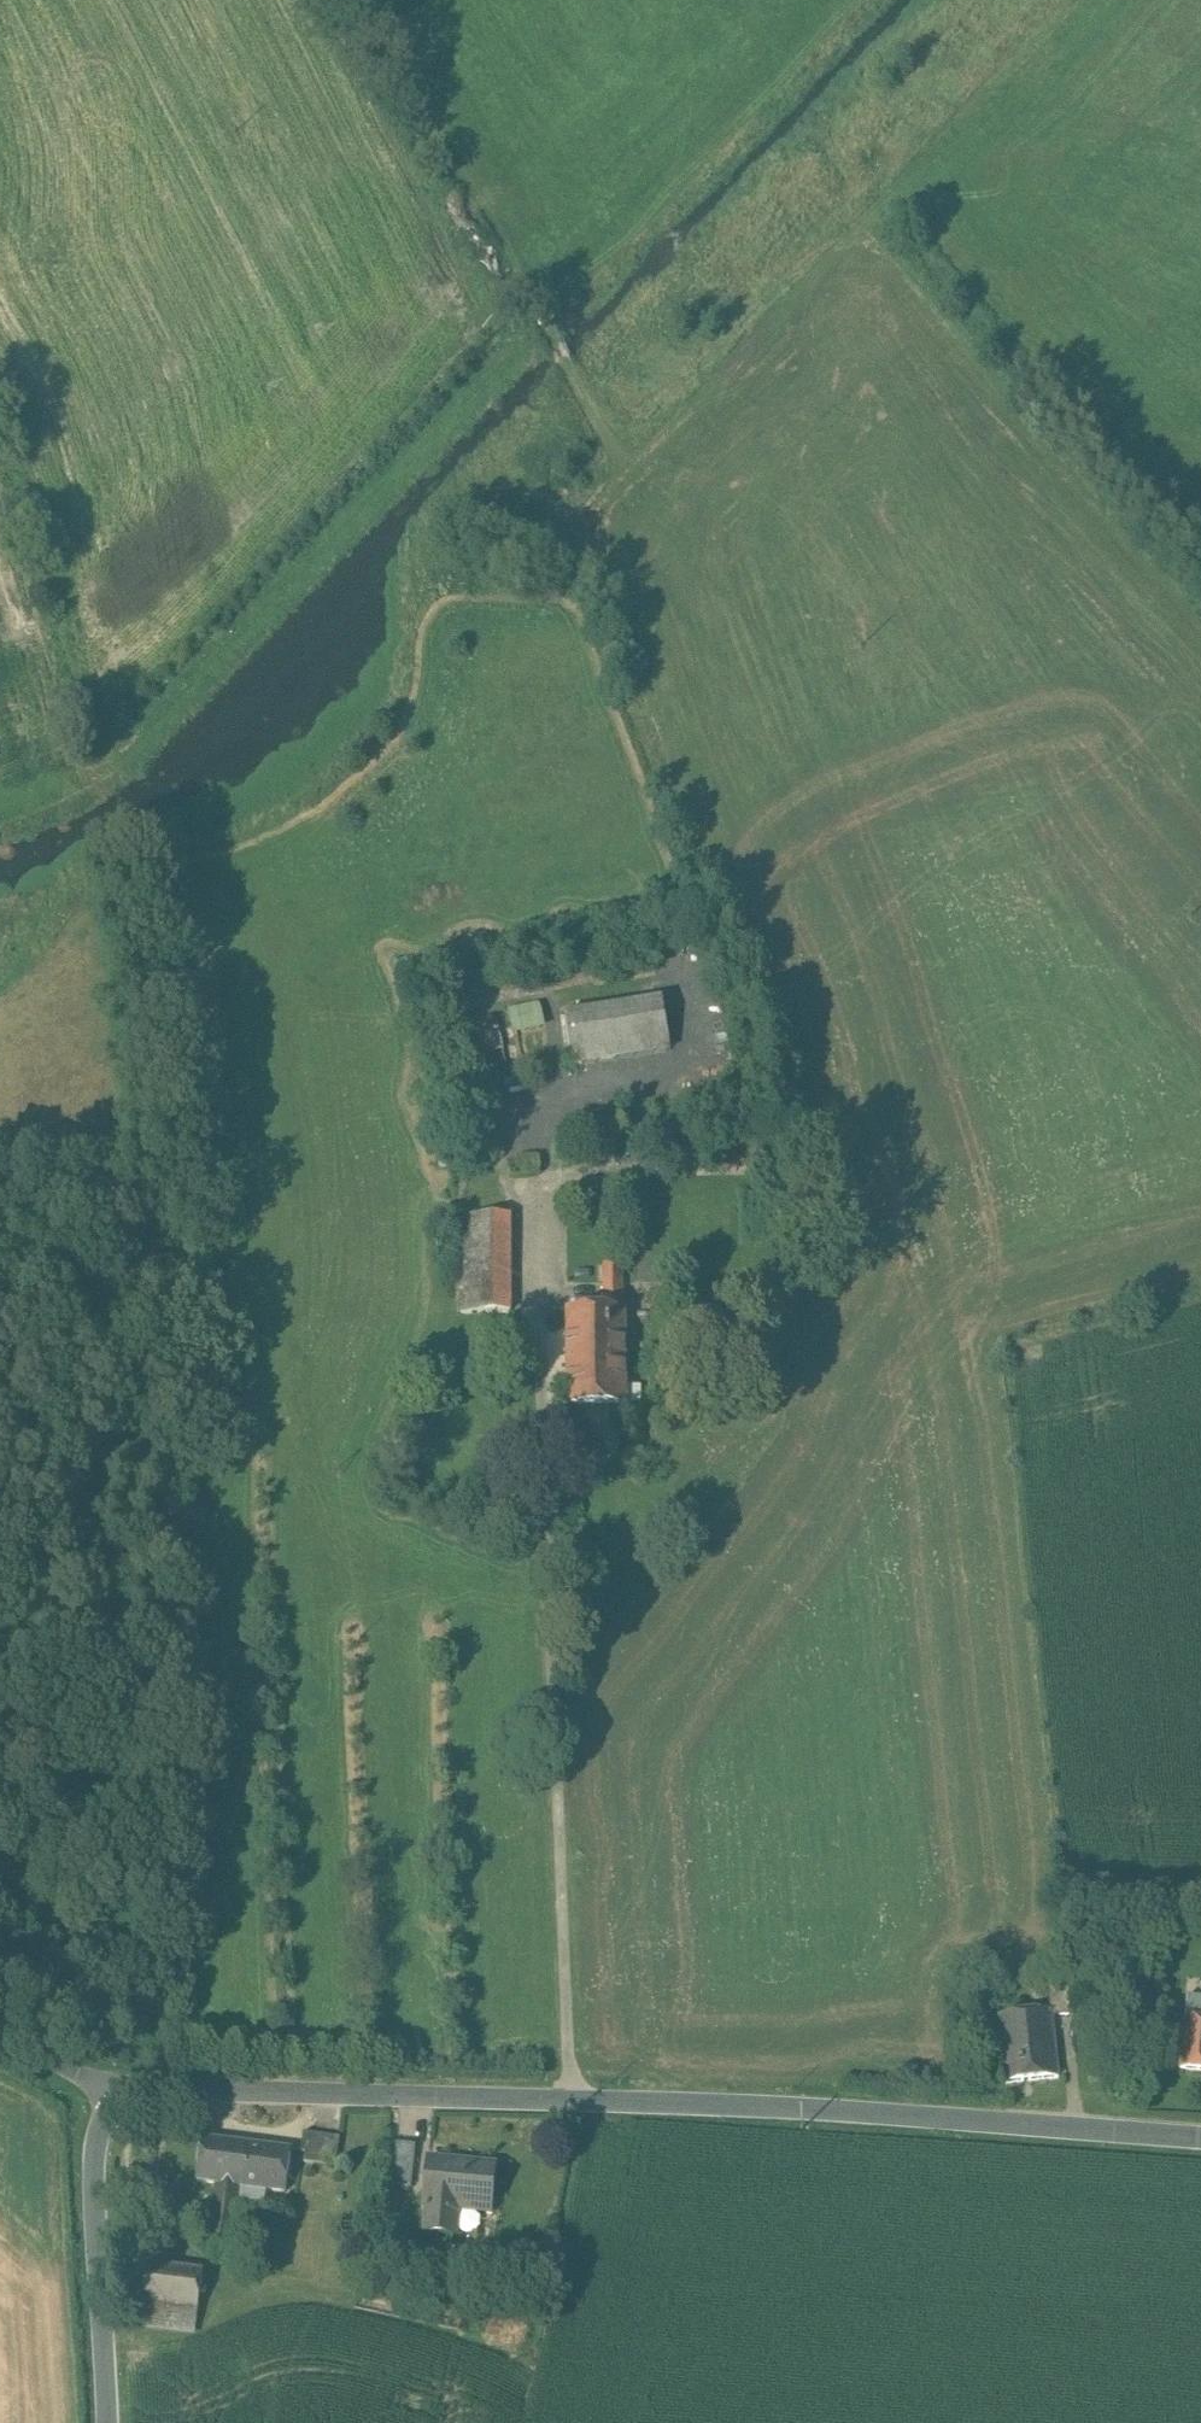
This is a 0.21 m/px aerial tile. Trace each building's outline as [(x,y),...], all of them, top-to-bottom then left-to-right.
[(573,1064),(671,1050),(663,997),(565,1011),(573,1064)] [(547,1025),(541,1000),(508,1008),(514,1034),(547,1025)] [(475,1029),(477,1052),(504,1049),(501,1026),(475,1029)] [(510,1314),(509,1217),(458,1217),(459,1314),(510,1314)] [(622,1312),(621,1282),(605,1282),(605,1312),(622,1312)] [(605,1312),(568,1312),(569,1409),(626,1408),(625,1343),(626,1343),(625,1312),(605,1312)] [(1051,2007),(999,2013),(1006,2079),(1058,2074),(1051,2007)] [(1185,2017),(1181,2064),(1200,2066),(1200,2018),(1185,2017)] [(340,2135),(307,2130),(302,2160),(336,2165),(340,2135)] [(247,2140),(202,2134),(195,2177),(214,2179),(206,2243),(230,2246),(238,2183),(240,2183),(247,2140)] [(290,2145),(247,2140),(240,2183),(285,2188),(290,2145)] [(415,2142),(394,2140),(389,2183),(411,2185),(415,2142)] [(495,2162),(428,2155),(424,2203),(426,2204),(424,2229),(456,2232),(458,2207),(490,2210),(495,2162)] [(203,2268),(146,2260),(140,2298),(198,2305),(203,2268)]
